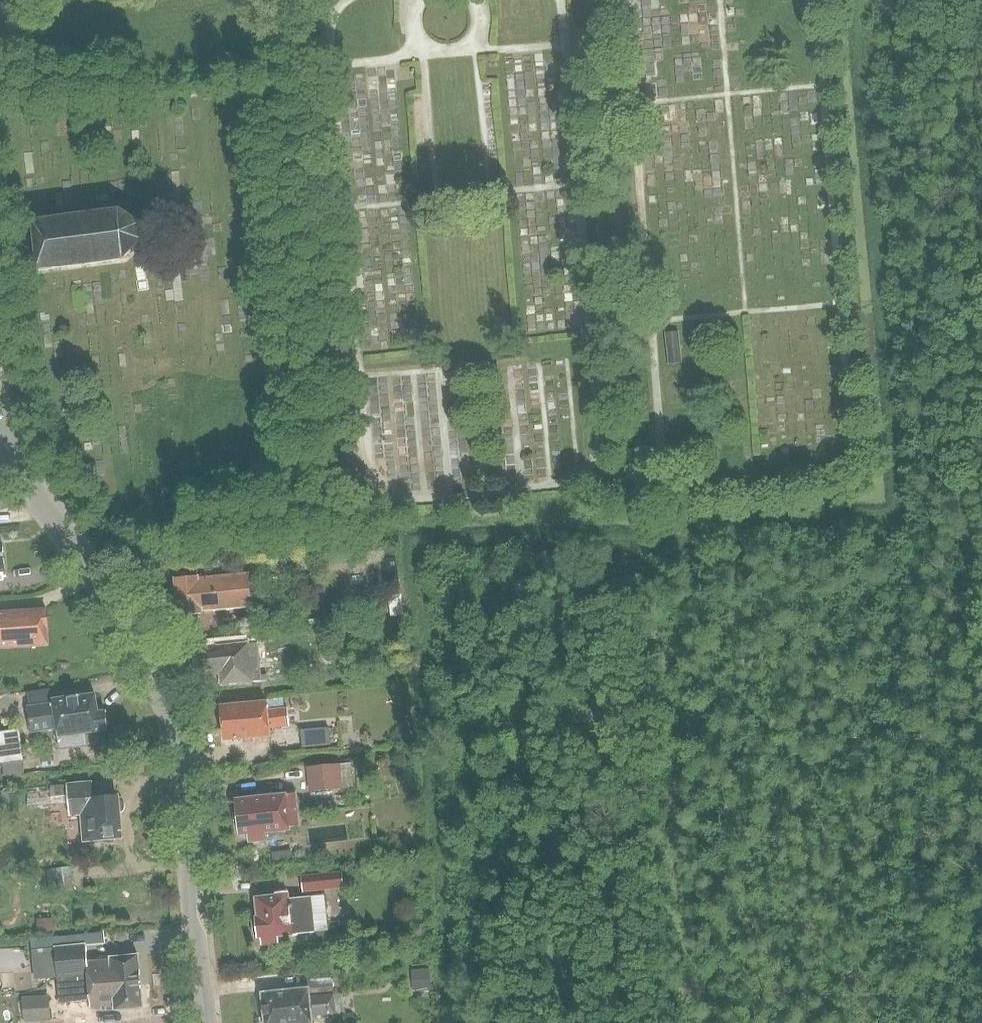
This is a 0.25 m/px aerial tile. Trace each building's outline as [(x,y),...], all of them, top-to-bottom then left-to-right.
[(126,261),(143,243),(141,225),(121,210),(30,222),(33,247),(36,272),(126,261)] [(663,335),(667,366),(680,365),(677,333),(663,335)] [(201,613),(251,608),(248,575),(198,580),(197,577),(174,580),(178,617),(201,615),(201,613)] [(48,646),(46,631),(47,631),(46,610),(0,614),(0,650),(48,646)] [(221,686),(267,682),(266,673),(260,674),(257,644),(217,648),(218,654),(201,656),(203,669),(210,669),(211,676),(220,675),(221,686)] [(71,737),(108,732),(105,713),(97,714),(95,696),(52,702),(52,705),(27,709),(31,734),(56,730),(59,751),(73,749),(71,737)] [(269,730),(289,727),(287,710),(267,712),(266,703),(221,707),(224,742),(255,738),(269,737),(269,730)] [(24,762),(19,730),(0,733),(0,766),(24,762)] [(327,730),(299,733),(301,750),(328,748),(327,730)] [(272,757),(269,737),(255,738),(257,759),(272,757)] [(340,765),(307,769),(309,794),(343,790),(340,765)] [(119,802),(117,801),(117,798),(92,800),(90,785),(50,788),(51,799),(67,797),(69,817),(80,816),(82,826),(83,825),(85,841),(121,837),(118,815),(120,815),(121,814),(122,813),(123,812),(124,811),(124,810),(124,809),(124,807),(124,806),(123,805),(123,804),(122,803),(120,802),(119,802)] [(289,828),(299,827),(295,795),(285,796),(235,801),(239,837),(247,836),(248,844),(264,842),(264,834),(289,832),(289,828)] [(301,877),(303,893),(342,890),(341,873),(301,877)] [(277,938),(292,937),(292,935),(328,931),(324,896),(288,900),(288,895),(275,896),(275,897),(254,899),(256,918),(255,918),(256,923),(253,923),(254,935),(257,935),(258,940),(260,939),(261,946),(278,944),(277,938)] [(55,937),(53,920),(37,921),(38,938),(55,937)] [(104,934),(79,936),(80,947),(86,947),(105,945),(104,934)] [(140,989),(140,983),(138,957),(110,959),(110,962),(87,964),(86,947),(80,947),(55,949),(57,979),(78,977),(83,977),(84,988),(112,985),(113,988),(120,987),(120,991),(140,989)] [(428,959),(412,961),(412,967),(429,965),(428,959)] [(429,970),(412,971),(415,993),(431,991),(429,970)] [(142,1009),(140,989),(120,991),(120,987),(113,988),(112,985),(84,988),(83,977),(78,977),(57,979),(59,1004),(63,1004),(64,1012),(78,1011),(77,1003),(89,1001),(90,1009),(92,1009),(94,1011),(100,1010),(102,1008),(114,1007),(114,1012),(142,1009)] [(332,988),(331,978),(307,981),(308,990),(332,988)] [(308,990),(261,995),(264,1022),(311,1022),(311,1017),(335,1015),(333,996),(309,998),(308,990)] [(23,998),(25,1022),(47,1022),(50,1022),(48,997),(23,998)]
